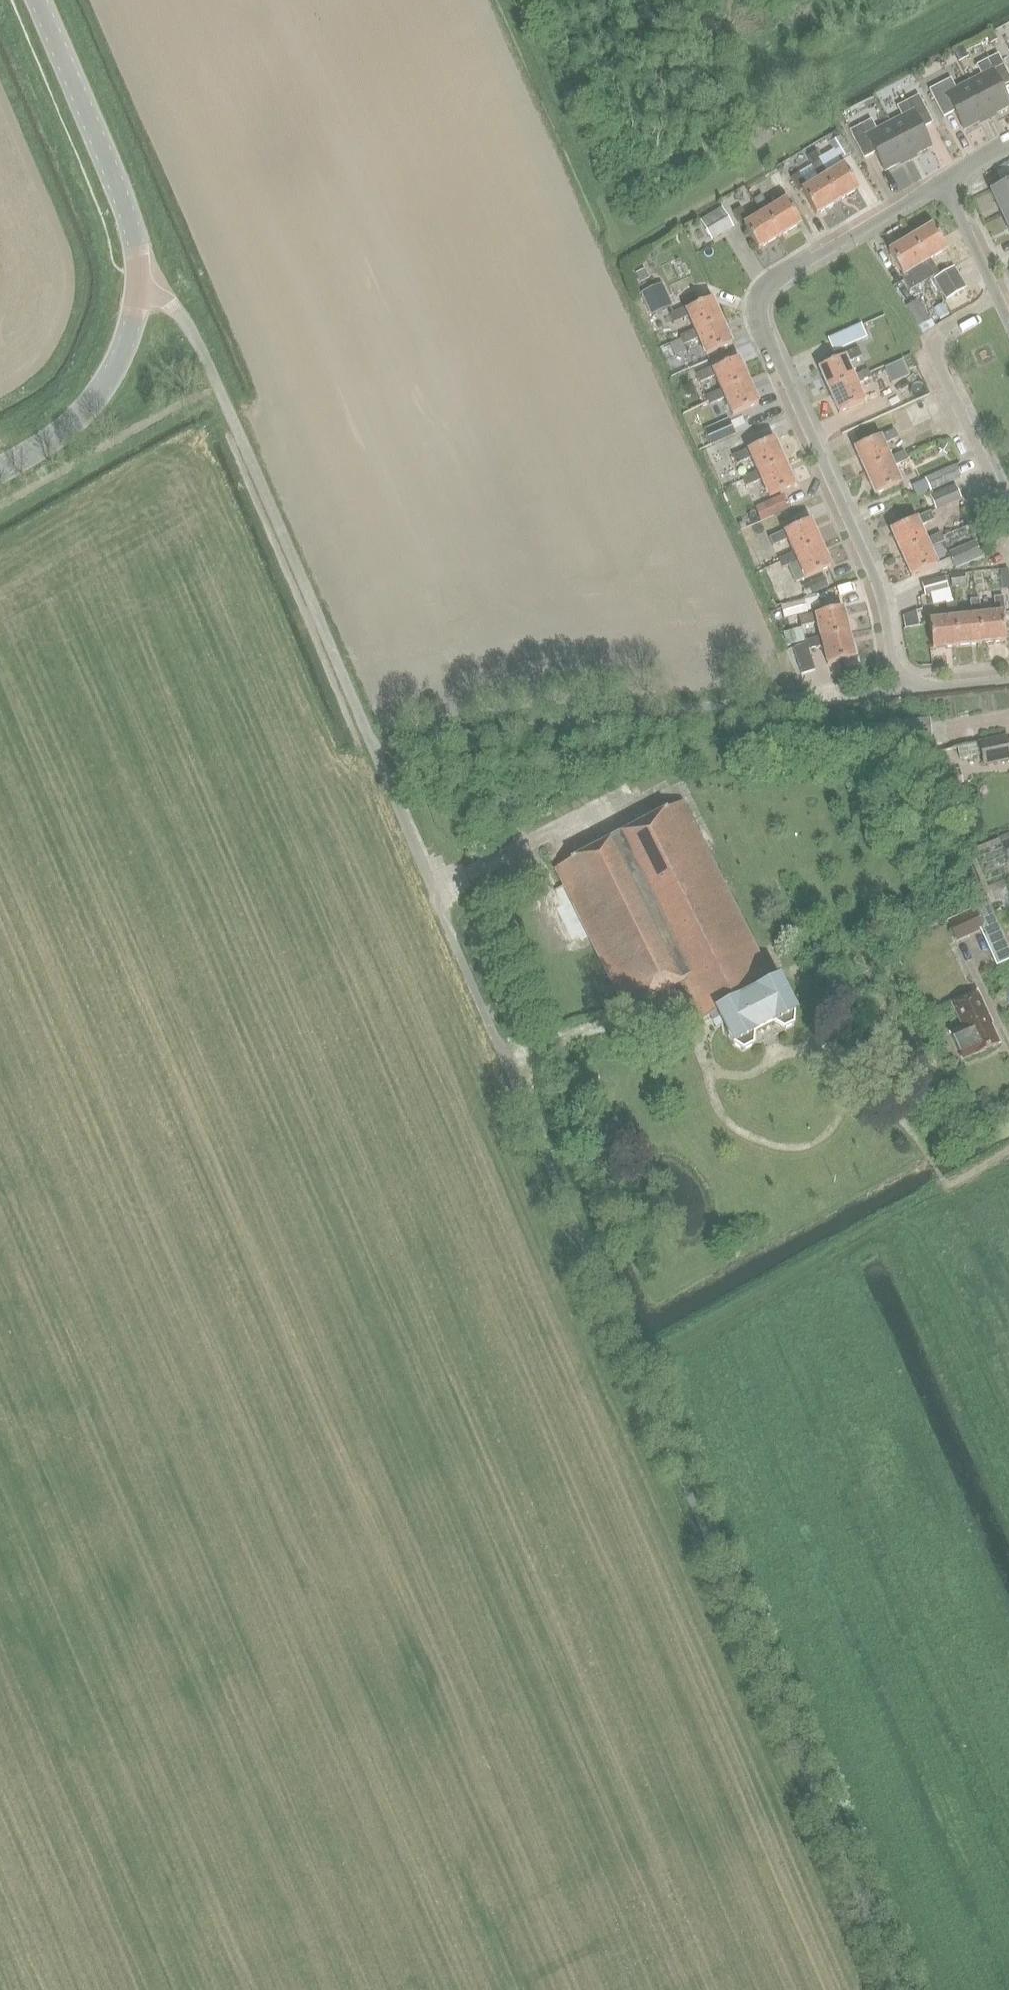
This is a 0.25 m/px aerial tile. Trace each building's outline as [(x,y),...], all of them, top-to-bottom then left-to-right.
[(994,34),(987,38),(991,45),(998,41),(994,34)] [(960,63),(968,59),(963,48),(954,53),(960,63)] [(970,83),(989,119),(1008,109),(1008,100),(1003,88),(1008,85),(1008,73),(1000,55),(978,66),(983,76),(970,83)] [(952,80),(931,91),(945,118),(956,112),(966,131),(989,119),(970,83),(958,90),(952,80)] [(904,117),(891,124),(910,160),(933,148),(923,129),(934,124),(920,96),(899,108),(904,117)] [(873,121),(852,132),(866,159),(877,153),(887,172),(910,160),(891,124),(878,131),(873,121)] [(838,131),(826,138),(830,144),(831,143),(841,137),(838,131)] [(831,143),(830,144),(841,162),(841,161),(852,155),(841,137),(831,143)] [(819,151),(808,158),(821,180),(823,179),(838,204),(861,191),(846,166),(830,176),(822,162),(825,161),(819,151)] [(997,172),(1003,186),(1008,184),(1008,167),(997,172)] [(801,174),(793,179),(801,193),(803,191),(818,216),(838,204),(823,179),(821,180),(809,188),(801,174)] [(1003,186),(992,192),(1004,217),(1008,215),(1008,184),(1003,186)] [(764,196),(755,201),(764,215),(765,214),(780,239),(803,225),(788,201),(772,210),(764,196)] [(722,209),(701,222),(712,241),(734,229),(722,209)] [(743,209),(735,214),(743,227),(745,226),(760,251),(780,239),(765,214),(764,215),(752,223),(743,209)] [(934,226),(912,240),(927,264),(924,266),(932,279),(941,274),(932,261),(949,251),(934,226)] [(912,240),(891,252),(905,276),(903,276),(912,291),(920,286),(912,273),(924,266),(927,264),(912,240)] [(955,267),(934,280),(946,300),(967,288),(955,267)] [(662,286),(641,296),(651,318),(672,308),(662,286)] [(687,309),(672,315),(676,324),(691,318),(697,331),(697,333),(723,321),(714,300),(689,311),(687,309)] [(920,301),(909,307),(921,327),(932,322),(920,301)] [(942,306),(933,311),(940,322),(949,317),(942,306)] [(697,331),(682,337),(686,346),(701,340),(708,357),(734,345),(723,321),(697,333),(697,331)] [(861,326),(849,331),(850,332),(855,345),(867,340),(862,326),(861,326)] [(681,341),(670,346),(675,357),(686,352),(681,341)] [(846,358),(821,369),(830,390),(856,379),(855,377),(849,364),(864,357),(860,349),(844,356),(846,358)] [(714,368),(698,375),(702,384),(717,377),(723,391),(724,392),(750,381),(740,360),(715,371),(714,368)] [(902,362),(884,369),(890,385),(908,377),(902,362)] [(856,379),(830,390),(841,414),(866,403),(859,386),(874,379),(872,374),(871,372),(870,371),(855,377),(856,379)] [(708,397),(707,398),(710,406),(712,406),(727,399),(734,417),(760,405),(750,381),(724,392),(723,391),(708,397)] [(916,417),(932,413),(928,399),(912,403),(916,417)] [(728,421),(704,432),(711,447),(735,436),(728,421)] [(881,439),(857,450),(866,471),(892,460),(892,459),(886,445),(896,441),(900,439),(896,430),(881,437),(881,439)] [(750,451),(735,457),(739,466),(753,459),(759,472),(760,474),(786,462),(776,441),(750,452),(750,451)] [(945,443),(940,451),(947,455),(952,447),(945,443)] [(892,460),(866,471),(877,496),(903,485),(895,468),(910,461),(906,452),(902,454),(892,459),(892,460)] [(759,472),(745,479),(749,488),(763,481),(771,498),(797,487),(786,462),(760,474),(759,472)] [(956,467),(927,480),(933,493),(961,479),(956,467)] [(955,487),(930,498),(936,511),(961,500),(955,487)] [(782,496),(767,502),(774,517),(788,511),(782,496)] [(918,520),(893,532),(902,553),(928,542),(927,541),(921,528),(937,521),(933,512),(918,519),(918,520)] [(786,534),(786,533),(770,540),(774,548),(790,541),(795,554),(796,555),(822,544),(812,522),(786,534)] [(928,542),(902,553),(913,578),(939,567),(931,549),(947,543),(943,534),(927,541),(928,542)] [(795,554),(781,560),(785,569),(799,563),(807,580),(833,568),(822,544),(796,555),(795,554)] [(973,548),(951,558),(956,569),(981,557),(976,547),(973,548)] [(955,576),(951,576),(952,588),(962,587),(966,587),(965,575),(955,576)] [(822,578),(801,587),(806,598),(827,588),(822,578)] [(945,578),(922,585),(925,597),(948,591),(945,578)] [(980,617),(983,644),(1008,642),(1004,615),(1007,614),(1005,597),(996,598),(998,615),(983,617),(980,617)] [(983,644),(980,617),(983,617),(981,600),(972,601),(974,617),(960,619),(956,619),(959,647),(983,644)] [(787,619),(809,613),(806,602),(784,608),(787,619)] [(950,620),(931,622),(934,650),(959,647),(956,619),(960,619),(958,602),(948,603),(950,620)] [(801,619),(800,620),(802,628),(819,624),(821,633),(823,640),(822,640),(823,641),(851,634),(844,610),(817,617),(816,615),(801,619)] [(798,644),(795,631),(784,633),(787,646),(798,644)] [(794,648),(793,649),(802,676),(815,672),(815,671),(809,651),(810,651),(825,647),(829,666),(857,659),(851,634),(823,641),(822,640),(809,643),(809,644),(794,648)] [(980,741),(980,745),(982,756),(984,764),(1008,759),(1008,735),(980,741)] [(953,772),(944,774),(947,788),(956,786),(953,772)] [(685,806),(557,871),(567,889),(574,904),(631,1016),(680,990),(695,1003),(706,1026),(721,1018),(735,1048),(744,1054),(797,1026),(799,1017),(782,983),(779,985),(775,976),(772,977),(732,897),(685,806)] [(976,899),(979,905),(989,901),(991,906),(1008,898),(1008,897),(1007,892),(1008,891),(1008,883),(1006,877),(981,887),(985,895),(976,899)] [(974,912),(949,923),(957,942),(981,931),(983,930),(974,912)] [(976,991),(950,1004),(963,1030),(952,1035),(964,1061),(978,1054),(979,1056),(1002,1045),(988,1017),(976,991)]
